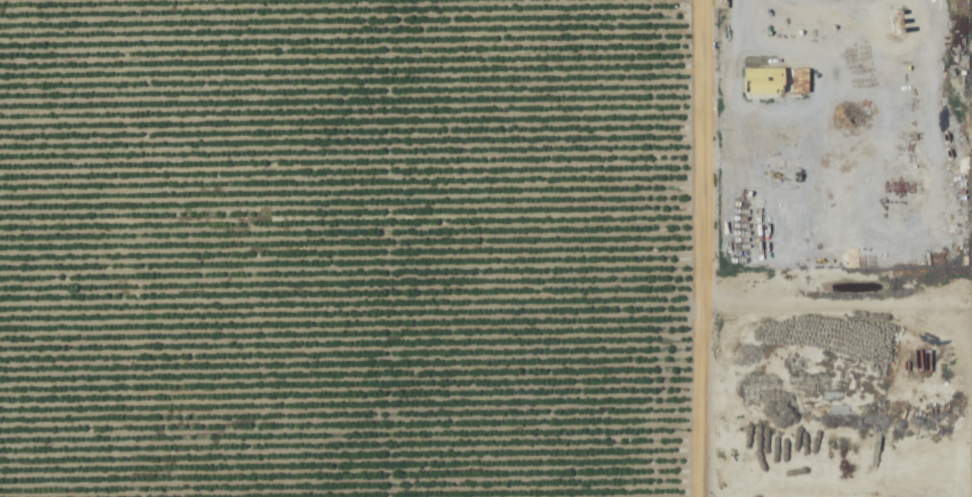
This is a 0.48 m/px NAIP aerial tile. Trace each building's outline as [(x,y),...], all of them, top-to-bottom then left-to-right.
[(782,69),(741,69),(741,94),(782,94),(782,69)] [(788,94),(805,94),(805,70),(788,70),(788,94)]
